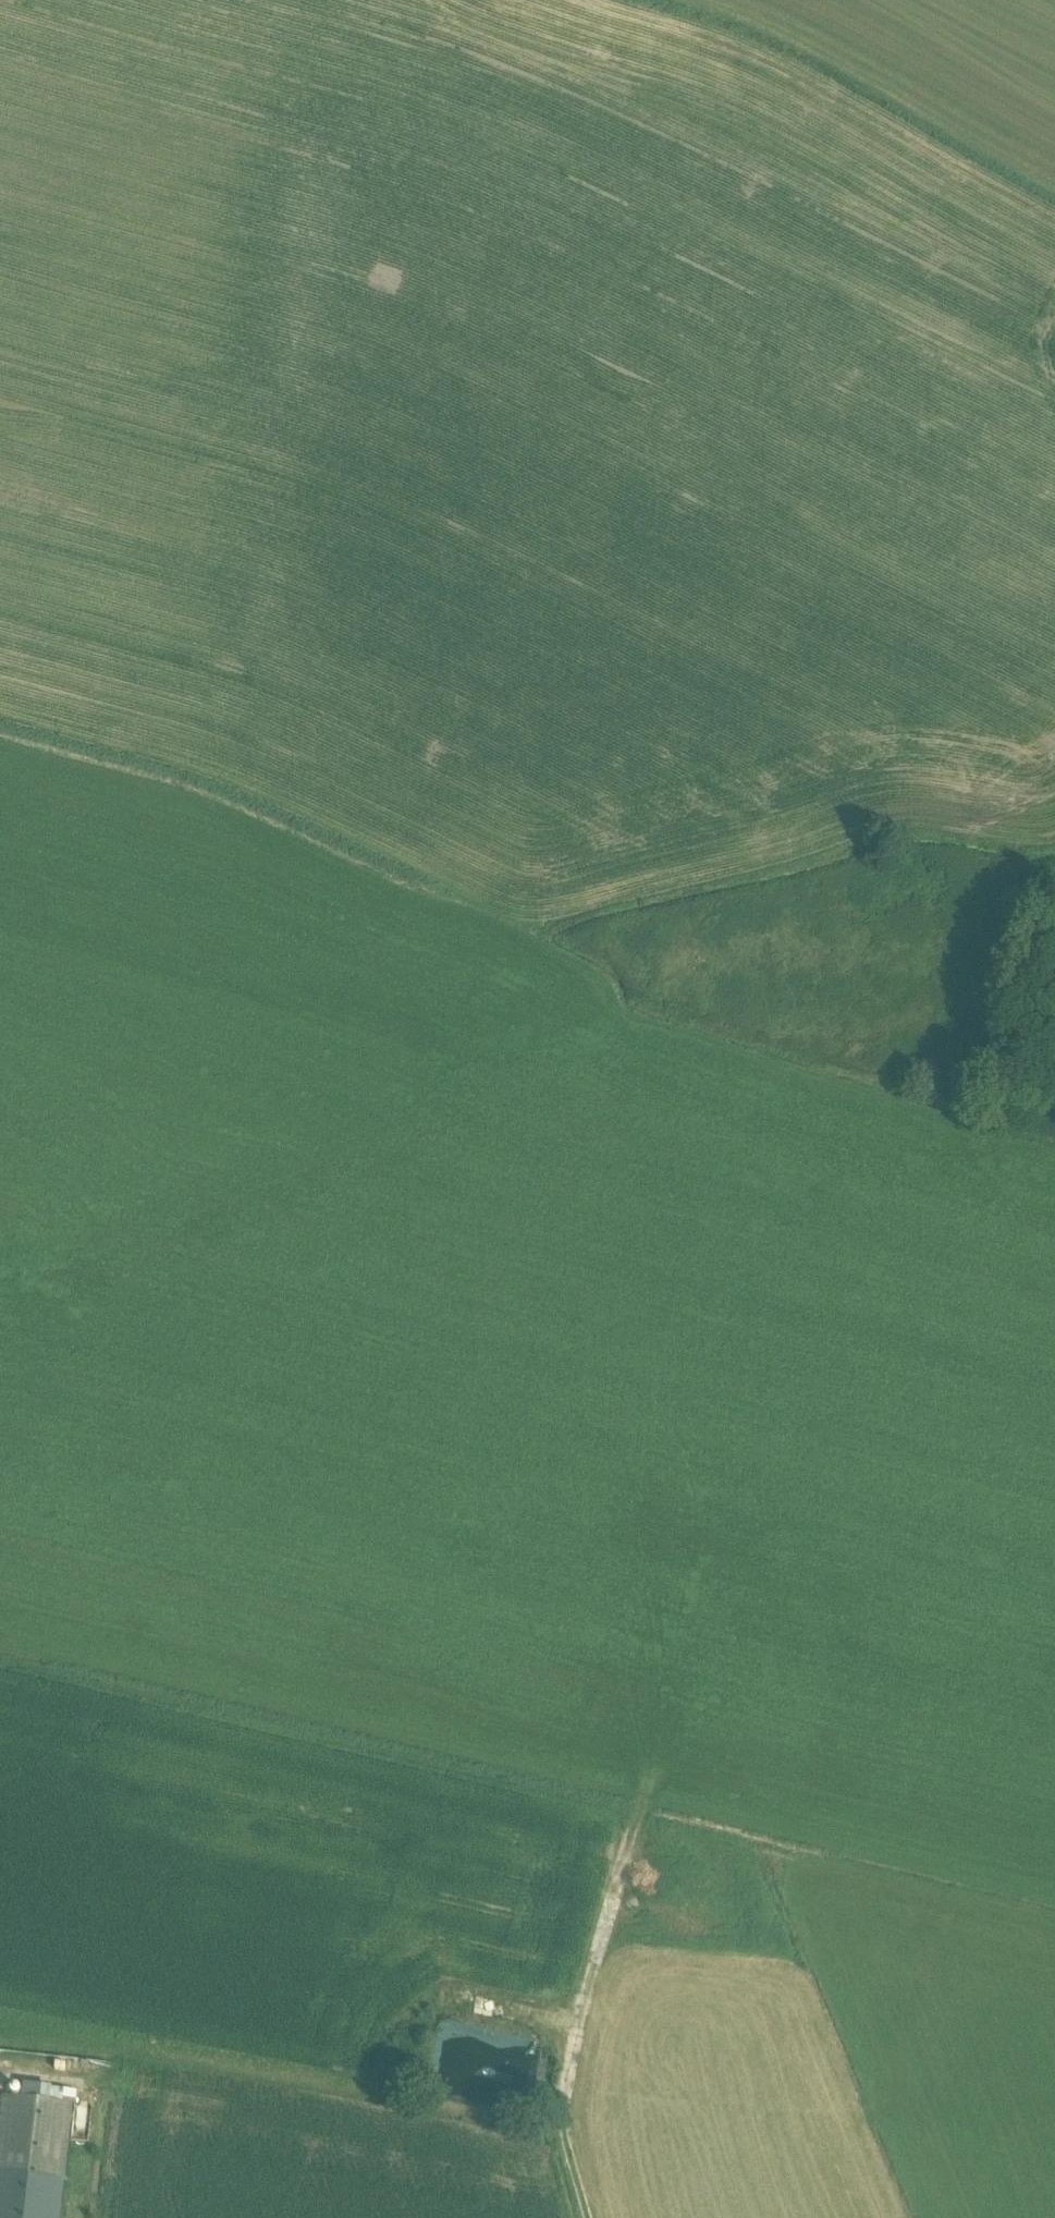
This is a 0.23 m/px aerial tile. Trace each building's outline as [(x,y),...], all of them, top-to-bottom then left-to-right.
[(66,2181),(76,2104),(3,2095),(0,2125),(0,2217),(62,2217),(66,2181)]
